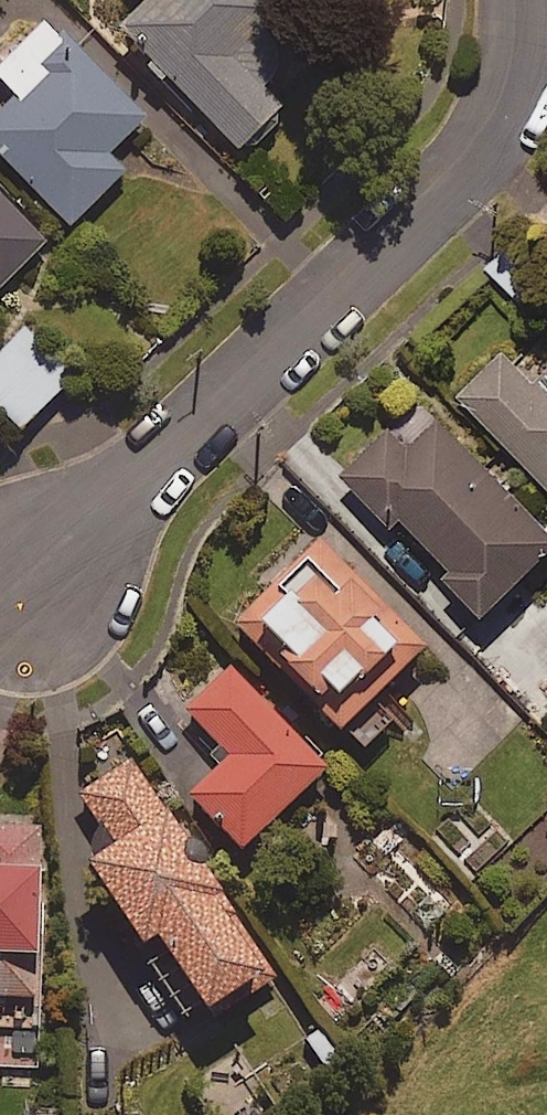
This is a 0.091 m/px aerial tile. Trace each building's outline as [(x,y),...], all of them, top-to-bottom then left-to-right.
[(277,0),(147,0),(151,4),(125,30),(241,150),(285,108),(264,86),(292,59),(262,29),(284,8),(277,0)] [(58,19),(0,73),(0,150),(72,227),(128,174),(109,155),(150,117),(58,19)] [(0,193),(0,290),(48,244),(0,193)] [(26,330),(0,356),(0,407),(24,430),(75,379),(26,330)] [(536,389),(502,354),(458,396),(546,489),(546,378),(536,389)] [(437,418),(404,448),(388,430),(341,473),(385,521),(391,515),(484,615),(546,556),(546,537),(437,418)] [(431,650),(324,540),(240,622),(347,732),(431,650)] [(331,769),(231,664),(185,708),(233,759),(193,797),(245,851),(331,769)] [(226,894),(133,762),(85,796),(122,849),(96,868),(151,946),(163,938),(217,1014),(274,973),(221,898),(226,894)] [(509,843),(470,803),(435,837),(473,877),(509,843)] [(36,1073),(49,830),(0,827),(0,1071),(36,1073)]
